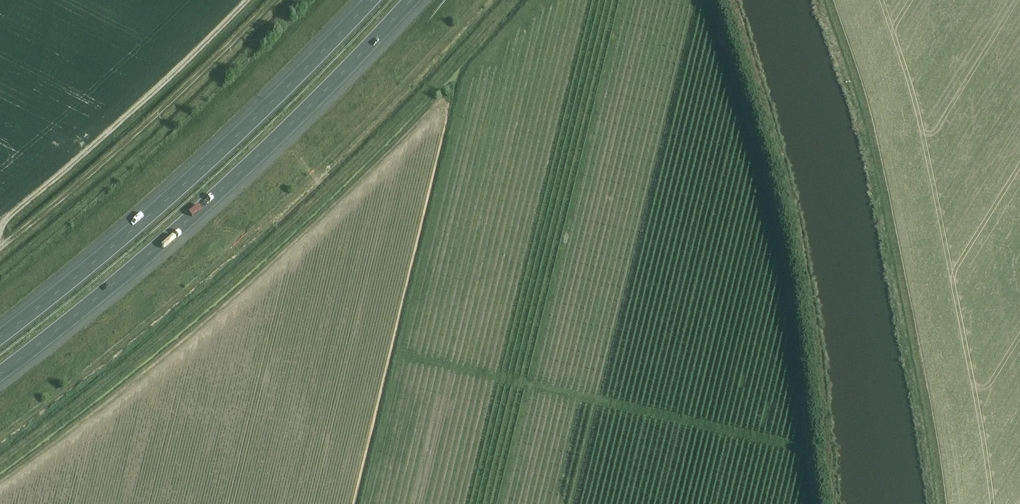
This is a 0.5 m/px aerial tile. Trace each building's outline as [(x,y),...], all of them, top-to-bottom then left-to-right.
[(281,145),(285,149),(298,136),(294,132),(281,145)] [(279,145),(260,165),(265,170),(284,150),(279,145)] [(208,220),(233,198),(229,193),(204,216),(208,220)]
